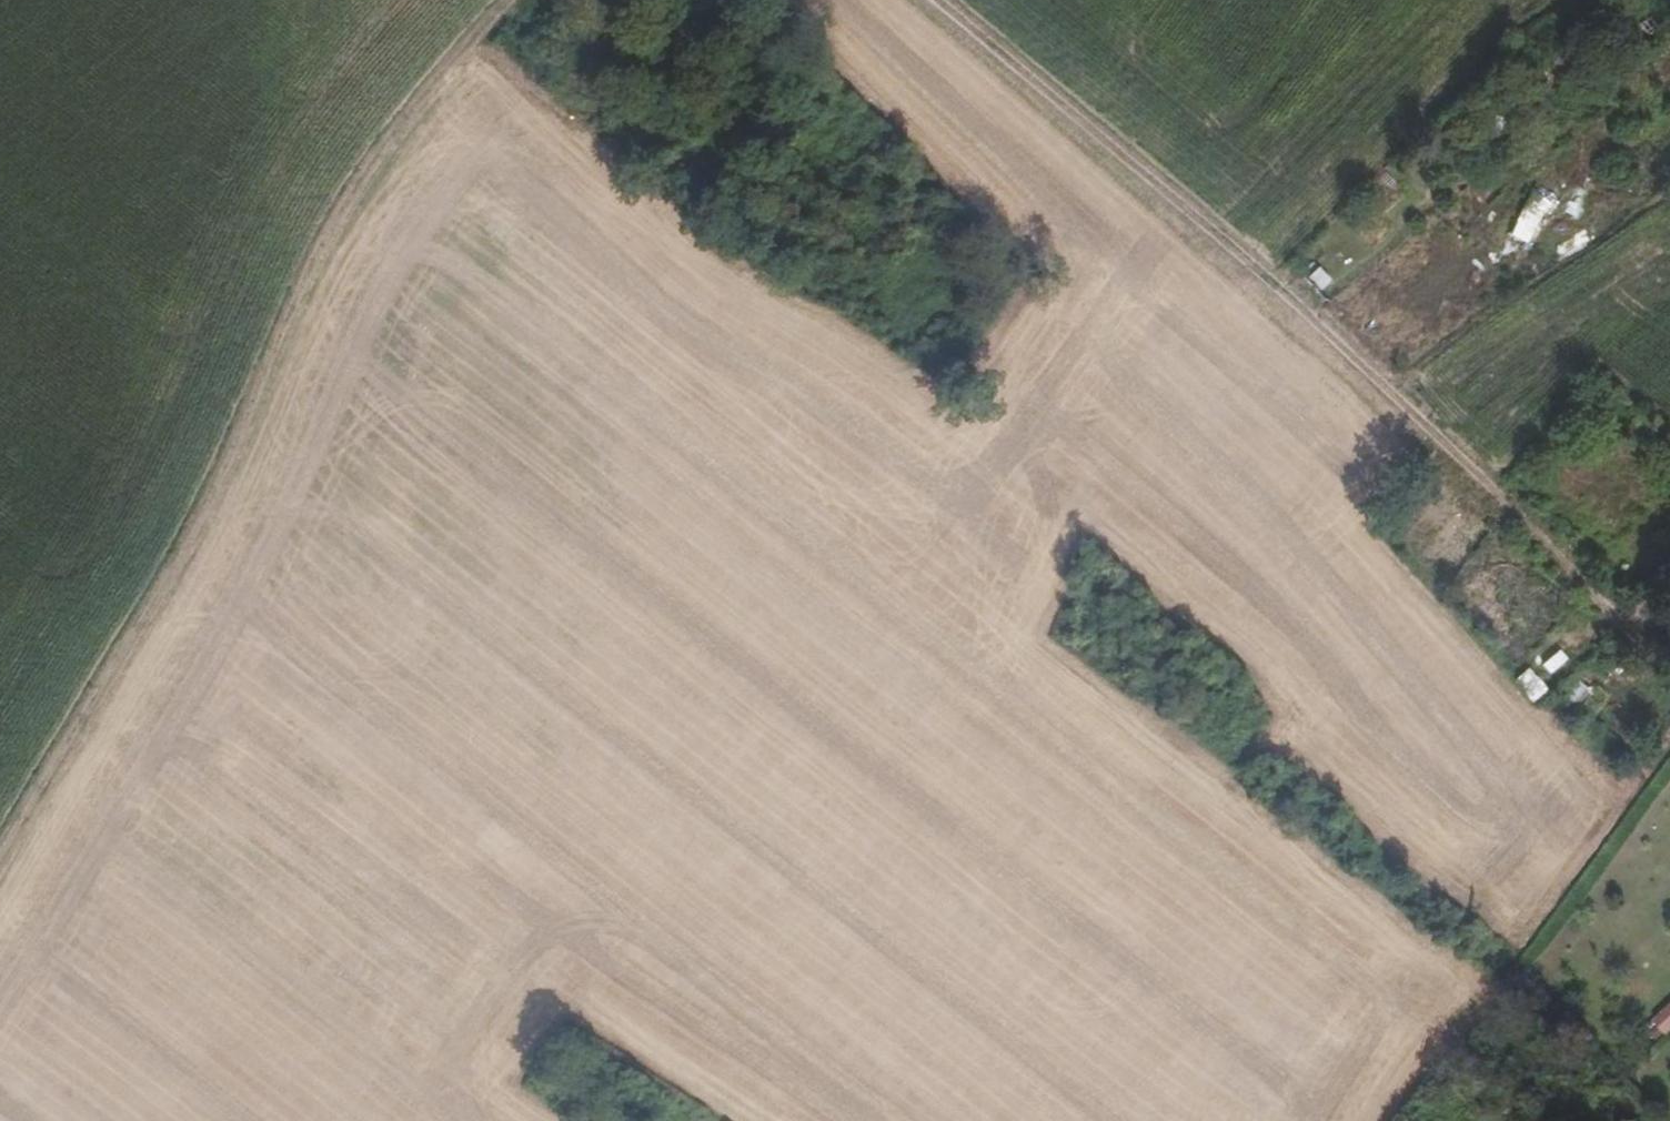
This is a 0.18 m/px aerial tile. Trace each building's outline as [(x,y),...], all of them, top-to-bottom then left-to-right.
[(1588,658),(1578,669),(1589,679),(1598,668),(1588,658)] [(1573,705),(1584,713),(1595,699),(1569,679),(1558,693),(1573,705)] [(1669,1036),(1669,1008),(1656,1022),(1669,1036)]
